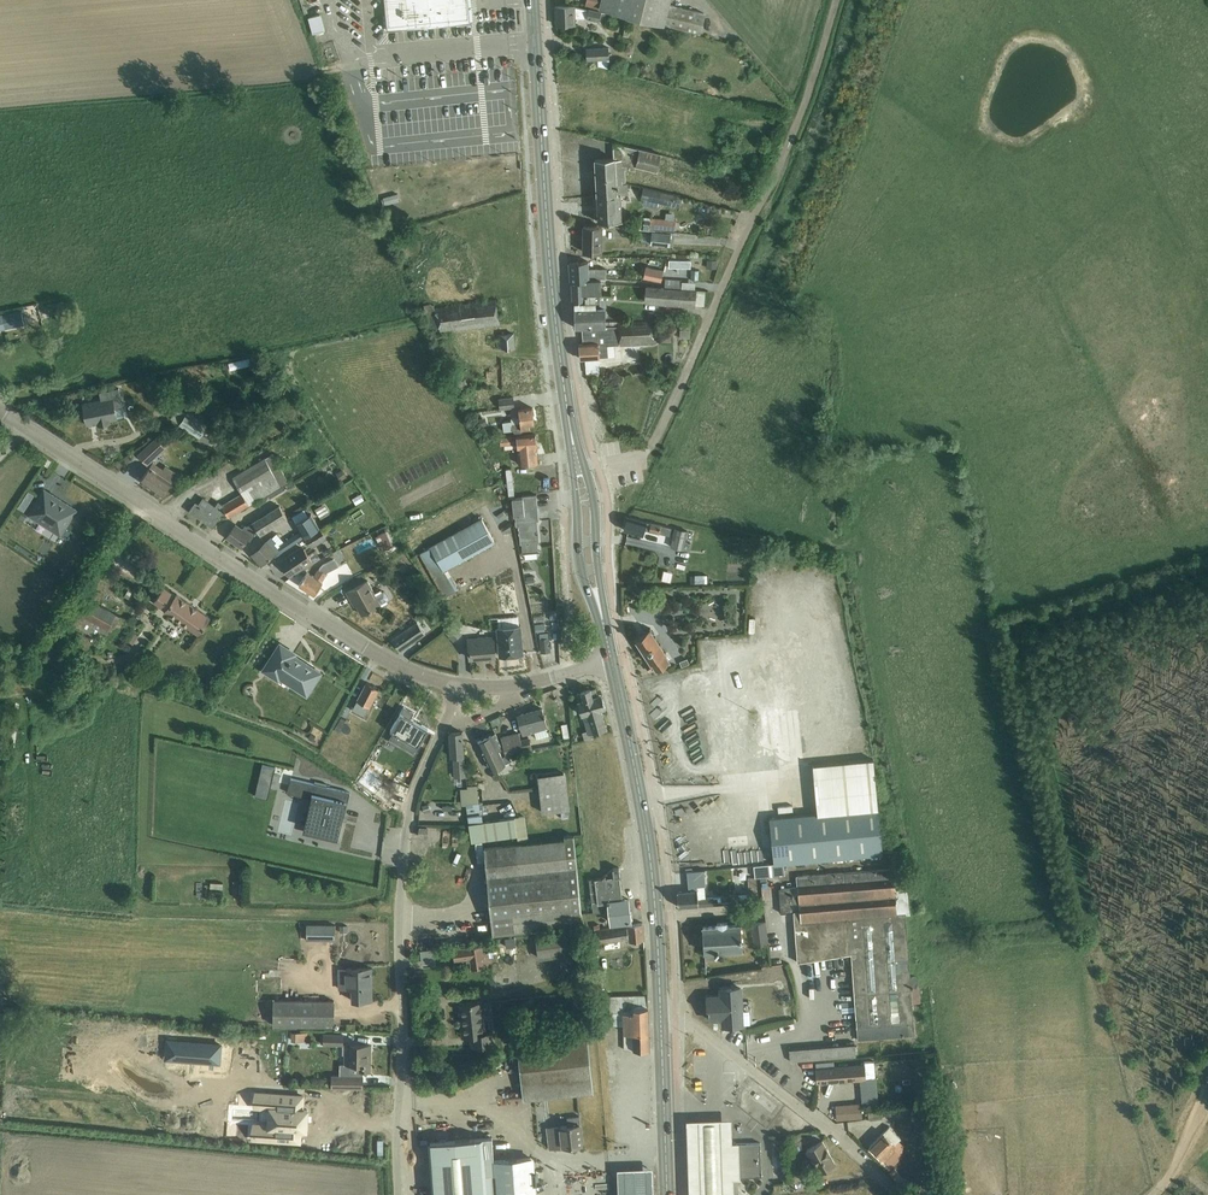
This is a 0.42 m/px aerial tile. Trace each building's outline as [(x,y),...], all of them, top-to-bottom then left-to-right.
[(387,29),(431,25),(470,22),(468,0),(385,0),(387,29)] [(600,8),(699,33),(704,13),(669,4),(670,0),(587,0),(586,4),(600,8)] [(555,6),(556,25),(575,24),(575,18),(584,17),(587,17),(599,20),(601,12),(574,6),(574,5),(555,6)] [(321,15),(309,18),(313,34),(325,31),(321,15)] [(317,36),(318,42),(330,39),(329,33),(317,36)] [(586,48),(587,60),(609,59),(609,47),(586,48)] [(705,82),(706,75),(694,72),(692,79),(705,82)] [(616,183),(626,183),(625,169),(626,170),(626,165),(630,166),(629,169),(635,170),(636,165),(657,170),(661,154),(614,142),(614,147),(624,146),(625,158),(615,159),(615,158),(595,159),(597,194),(617,193),(616,183)] [(627,183),(626,183),(616,183),(617,193),(597,194),(598,221),(622,220),(621,194),(628,193),(627,183)] [(642,198),(660,202),(662,192),(644,187),(642,198)] [(655,228),(674,230),(675,220),(656,218),(655,228)] [(602,252),(602,226),(584,226),(583,251),(602,252)] [(669,246),(671,234),(652,232),(650,244),(669,246)] [(593,278),(602,278),(606,278),(606,268),(589,268),(588,261),(569,262),(570,282),(585,281),(584,279),(593,279),(593,278)] [(661,281),(663,270),(646,266),(643,277),(661,281)] [(602,292),(602,278),(593,278),(593,279),(584,279),(585,281),(570,282),(572,282),(573,301),(585,301),(585,294),(585,293),(602,292)] [(665,279),(665,287),(681,288),(682,280),(665,279)] [(706,290),(703,290),(646,286),(645,301),(704,305),(706,290)] [(585,301),(573,301),(572,301),(572,302),(575,302),(575,308),(575,327),(589,327),(589,326),(605,326),(605,294),(585,294),(585,301)] [(496,300),(435,308),(434,302),(424,304),(426,315),(429,327),(433,326),(434,331),(440,330),(440,331),(499,322),(496,300)] [(30,313),(38,311),(37,305),(29,307),(30,313)] [(0,315),(0,330),(24,325),(21,310),(0,315)] [(582,343),(579,344),(581,358),(600,357),(600,355),(608,354),(608,347),(613,347),(613,345),(657,343),(657,321),(618,322),(618,326),(605,326),(589,326),(589,327),(581,327),(582,343)] [(691,321),(680,321),(680,329),(691,329),(691,321)] [(499,349),(515,348),(514,334),(498,335),(499,349)] [(233,369),(254,363),(252,355),(231,360),(233,369)] [(465,378),(456,383),(459,390),(469,385),(465,378)] [(101,400),(83,404),(87,424),(98,422),(98,425),(110,422),(110,420),(117,418),(125,417),(123,409),(119,388),(111,389),(99,392),(101,400)] [(515,397),(499,399),(500,408),(516,406),(515,397)] [(208,426),(187,413),(179,407),(172,418),(180,424),(180,425),(200,438),(198,441),(207,447),(212,440),(202,434),(208,426)] [(512,418),(512,421),(503,422),(504,431),(514,430),(515,434),(523,433),(523,429),(531,428),(530,424),(535,424),(533,407),(519,409),(520,417),(512,418)] [(536,434),(507,437),(501,438),(501,445),(518,444),(520,465),(539,463),(536,434)] [(153,441),(138,455),(147,465),(162,451),(166,447),(157,437),(153,441)] [(225,512),(228,518),(268,495),(283,485),(288,482),(273,455),(233,478),(242,494),(223,506),(219,503),(216,507),(204,498),(199,505),(196,503),(190,511),(214,527),(225,512)] [(48,458),(44,464),(49,467),(53,461),(48,458)] [(163,469),(153,462),(140,480),(150,487),(162,495),(175,477),(163,469)] [(506,476),(499,463),(494,465),(501,479),(506,476)] [(344,472),(338,476),(340,480),(347,476),(344,472)] [(283,485),(268,495),(270,499),(285,490),(283,485)] [(60,535),(76,510),(44,489),(28,514),(60,535)] [(360,494),(352,499),(355,504),(363,500),(360,494)] [(521,496),(521,497),(512,498),(514,516),(515,515),(516,526),(518,526),(520,544),(522,544),(523,553),(538,551),(537,542),(538,542),(538,534),(537,530),(536,520),(539,520),(536,494),(521,496)] [(23,500),(18,508),(24,511),(29,503),(23,500)] [(321,515),(331,510),(327,501),(317,506),(321,515)] [(266,532),(288,519),(280,506),(247,526),(245,525),(242,529),(236,525),(227,538),(242,548),(248,539),(251,541),(256,534),(257,536),(265,531),(266,532)] [(276,533),(272,538),(271,537),(252,554),(261,565),(274,554),(275,556),(305,537),(319,529),(320,528),(311,514),(296,523),(302,533),(295,537),(294,536),(284,542),(276,533)] [(670,535),(671,527),(645,521),(646,522),(628,517),(624,529),(642,535),(644,529),(670,535)] [(494,541),(482,519),(422,553),(445,596),(456,589),(445,569),(495,542),(494,541)] [(675,528),(671,546),(683,549),(684,546),(686,538),(688,531),(675,528)] [(326,540),(319,529),(305,537),(312,548),(326,540)] [(308,554),(305,549),(297,554),(296,552),(281,562),(290,576),(304,567),(305,569),(321,559),(315,549),(308,554)] [(307,572),(299,585),(315,595),(323,582),(322,581),(326,574),(328,572),(330,571),(338,566),(334,559),(322,565),(319,569),(315,577),(307,572)] [(695,575),(695,584),(705,584),(704,574),(695,575)] [(382,589),(375,593),(367,580),(346,593),(351,601),(353,599),(362,614),(381,603),(382,605),(388,601),(387,600),(388,598),(388,596),(386,592),(385,591),(383,591),(382,589)] [(516,583),(506,583),(507,611),(517,611),(516,583)] [(130,587),(124,596),(129,599),(134,590),(130,587)] [(199,634),(211,618),(177,593),(175,595),(164,587),(154,601),(166,609),(165,610),(199,634)] [(136,592),(132,600),(137,603),(141,594),(136,592)] [(101,632),(113,639),(125,619),(86,596),(71,621),(98,637),(101,632)] [(500,655),(523,653),(520,625),(519,625),(518,616),(498,617),(499,627),(497,627),(500,655)] [(418,623),(393,640),(401,651),(425,634),(421,627),(418,623)] [(445,633),(454,643),(462,637),(453,627),(445,633)] [(652,630),(650,628),(633,639),(635,641),(636,640),(640,646),(639,647),(640,648),(641,648),(645,654),(644,655),(645,656),(646,655),(650,662),(649,662),(650,663),(646,666),(649,671),(655,667),(657,670),(670,661),(665,654),(666,653),(666,652),(665,652),(661,646),(661,645),(661,644),(660,645),(655,638),(656,638),(655,636),(655,637),(650,631),(652,630)] [(134,632),(128,641),(133,644),(139,636),(134,632)] [(470,658),(495,656),(493,637),(468,639),(470,658)] [(551,647),(552,647),(552,641),(550,641),(550,637),(539,638),(541,652),(551,651),(551,647)] [(307,695),(321,673),(294,656),(295,654),(280,644),(263,670),(278,680),(280,678),(307,695)] [(358,700),(353,709),(364,715),(369,705),(369,706),(379,688),(367,682),(357,699),(358,700)] [(581,692),(577,693),(579,701),(583,715),(589,734),(607,729),(601,709),(606,708),(602,694),(597,695),(595,688),(593,689),(590,688),(581,691),(581,692)] [(404,707),(390,730),(405,738),(401,745),(413,752),(426,730),(415,723),(417,721),(411,718),(414,712),(404,707)] [(536,739),(549,734),(542,709),(517,715),(523,735),(534,732),(536,739)] [(499,716),(490,721),(493,726),(502,722),(499,716)] [(455,776),(465,776),(462,732),(449,733),(451,756),(454,756),(455,776)] [(518,732),(501,737),(506,754),(531,747),(529,737),(520,739),(518,732)] [(493,735),(483,740),(489,754),(485,756),(492,770),(510,761),(507,756),(504,757),(493,735)] [(874,755),(873,744),(856,744),(856,755),(874,755)] [(270,788),(275,767),(262,764),(257,785),(270,788)] [(565,768),(538,770),(542,808),(569,805),(565,768)] [(289,787),(288,790),(288,791),(289,791),(289,788),(290,786),(291,786),(300,788),(300,791),(311,793),(311,794),(312,794),(311,796),(308,810),(311,811),(309,820),(307,828),(306,833),(307,833),(311,834),(317,835),(316,835),(317,835),(321,836),(330,838),(330,839),(332,839),(334,839),(336,840),(336,841),(337,841),(339,832),(342,822),(340,822),(341,817),(342,815),(344,815),(347,803),(350,792),(311,783),(291,778),(289,787)] [(369,781),(365,788),(376,795),(380,787),(369,781)] [(470,804),(467,804),(469,823),(469,826),(472,842),(483,841),(517,836),(527,835),(525,816),(514,817),(483,821),(478,785),(477,785),(468,785),(470,804)] [(883,853),(878,807),(853,809),(826,812),(817,813),(791,815),(769,817),(770,828),(772,853),(773,864),(784,863),(796,861),(831,858),(857,855),(883,853)] [(570,896),(579,895),(574,836),(564,836),(564,839),(485,848),(494,933),(534,929),(573,925),(570,896)] [(914,1035),(911,987),(917,986),(916,976),(910,976),(908,947),(907,935),(905,913),(908,913),(902,850),(899,850),(883,851),(884,859),(884,860),(892,859),(893,868),(797,876),(798,887),(780,888),(782,912),(794,911),(797,962),(851,954),(857,1039),(914,1035)] [(785,874),(784,863),(773,864),(754,866),(755,877),(785,874)] [(602,878),(590,879),(592,903),(621,900),(623,899),(619,867),(613,868),(602,878)] [(704,870),(687,872),(689,890),(677,891),(678,907),(714,904),(713,898),(705,898),(705,886),(706,886),(704,870)] [(226,895),(226,880),(206,880),(206,895),(226,895)] [(749,892),(739,893),(739,900),(750,899),(749,892)] [(623,899),(621,900),(592,903),(593,913),(601,912),(601,907),(609,906),(611,922),(627,920),(627,921),(631,921),(630,917),(632,917),(631,911),(630,911),(628,899),(623,899)] [(719,946),(742,944),(741,924),(727,925),(727,922),(717,922),(718,925),(703,926),(704,952),(714,951),(715,952),(719,948),(718,947),(719,946)] [(769,944),(766,922),(750,924),(753,947),(769,944)] [(627,925),(599,930),(600,943),(629,938),(629,942),(644,940),(643,923),(627,925)] [(335,926),(306,925),(306,941),(335,941),(335,926)] [(553,933),(535,935),(539,958),(577,952),(574,929),(553,933)] [(439,961),(438,946),(422,948),(424,962),(439,961)] [(494,971),(500,970),(498,962),(495,951),(481,954),(481,946),(453,950),(454,960),(466,959),(467,962),(470,962),(471,969),(493,966),(494,971)] [(372,1001),(371,968),(338,969),(338,989),(352,988),(353,1001),(372,1001)] [(749,1010),(742,1011),(740,988),(721,989),(721,996),(707,997),(709,1019),(723,1018),(723,1025),(750,1024),(749,1010)] [(624,1049),(649,1049),(648,1007),(648,995),(602,998),(603,1024),(625,1024),(624,1049)] [(334,1001),(274,1000),(273,1025),(334,1026),(334,1001)] [(472,1047),(495,1044),(493,1033),(485,1034),(482,1003),(460,1005),(461,1016),(463,1016),(465,1037),(471,1036),(472,1047)] [(87,1037),(104,1038),(105,1030),(87,1029),(87,1037)] [(145,1051),(163,1052),(164,1030),(145,1029),(144,1039),(146,1039),(145,1051)] [(524,1099),(593,1092),(587,1032),(554,1037),(555,1050),(518,1052),(524,1099)] [(308,1034),(292,1034),(292,1042),(307,1042),(308,1034)] [(343,1035),(323,1035),(323,1045),(343,1045),(343,1044),(343,1035)] [(185,1036),(184,1045),(194,1046),(195,1037),(185,1036)] [(172,1039),(171,1047),(181,1047),(181,1039),(172,1039)] [(790,1061),(855,1056),(854,1042),(789,1047),(790,1061)] [(369,1045),(343,1044),(343,1045),(343,1055),(346,1055),(346,1064),(340,1064),(340,1076),(332,1076),(331,1088),(363,1088),(363,1072),(370,1072),(370,1054),(369,1054),(369,1045)] [(75,1058),(74,1067),(85,1068),(86,1060),(75,1058)] [(864,1064),(815,1068),(816,1082),(860,1078),(875,1077),(874,1061),(864,1062),(864,1064)] [(875,1077),(860,1078),(862,1104),(877,1103),(875,1077)] [(183,1098),(192,1099),(194,1081),(184,1081),(183,1098)] [(199,1082),(198,1090),(205,1091),(206,1083),(199,1082)] [(259,1093),(259,1084),(250,1084),(250,1093),(259,1093)] [(259,1097),(268,1099),(270,1086),(261,1085),(259,1097)] [(277,1085),(276,1094),(298,1096),(298,1086),(277,1085)] [(354,1101),(354,1091),(344,1091),(344,1100),(354,1101)] [(306,1131),(307,1111),(302,1110),(303,1096),(271,1094),(270,1109),(275,1109),(273,1127),(269,1127),(252,1126),(252,1140),(268,1141),(299,1143),(300,1130),(306,1131)] [(356,1096),(356,1109),(373,1109),(373,1095),(356,1096)] [(142,1096),(135,1099),(139,1110),(147,1107),(142,1096)] [(230,1100),(229,1108),(243,1109),(244,1101),(230,1100)] [(245,1110),(260,1113),(262,1104),(247,1101),(245,1110)] [(912,1110),(912,1119),(923,1119),(938,1118),(939,1118),(938,1101),(911,1102),(911,1104),(912,1110)] [(861,1103),(836,1105),(837,1119),(862,1117),(861,1103)] [(894,1103),(882,1104),(883,1115),(895,1114),(895,1112),(895,1106),(894,1103)] [(153,1113),(153,1121),(170,1121),(170,1113),(153,1113)] [(550,1148),(582,1144),(579,1116),(567,1117),(568,1126),(548,1128),(550,1148)] [(686,1120),(688,1194),(733,1194),(732,1176),(737,1176),(736,1143),(731,1143),(730,1118),(686,1120)] [(938,1118),(923,1119),(924,1137),(938,1136),(938,1118)] [(193,1126),(193,1133),(203,1134),(203,1126),(193,1126)] [(901,1156),(894,1149),(892,1147),(894,1144),(899,1139),(888,1128),(883,1133),(870,1146),(884,1159),(891,1167),(901,1156)] [(791,1138),(787,1140),(790,1145),(802,1138),(799,1132),(791,1137),(791,1138)] [(431,1142),(435,1194),(534,1194),(531,1158),(493,1161),(492,1137),(431,1142)] [(826,1148),(822,1141),(806,1149),(819,1173),(835,1164),(829,1154),(830,1154),(827,1148),(826,1148)] [(737,1176),(761,1176),(760,1143),(736,1143),(737,1176)] [(618,1169),(620,1194),(654,1194),(652,1167),(618,1169)]
